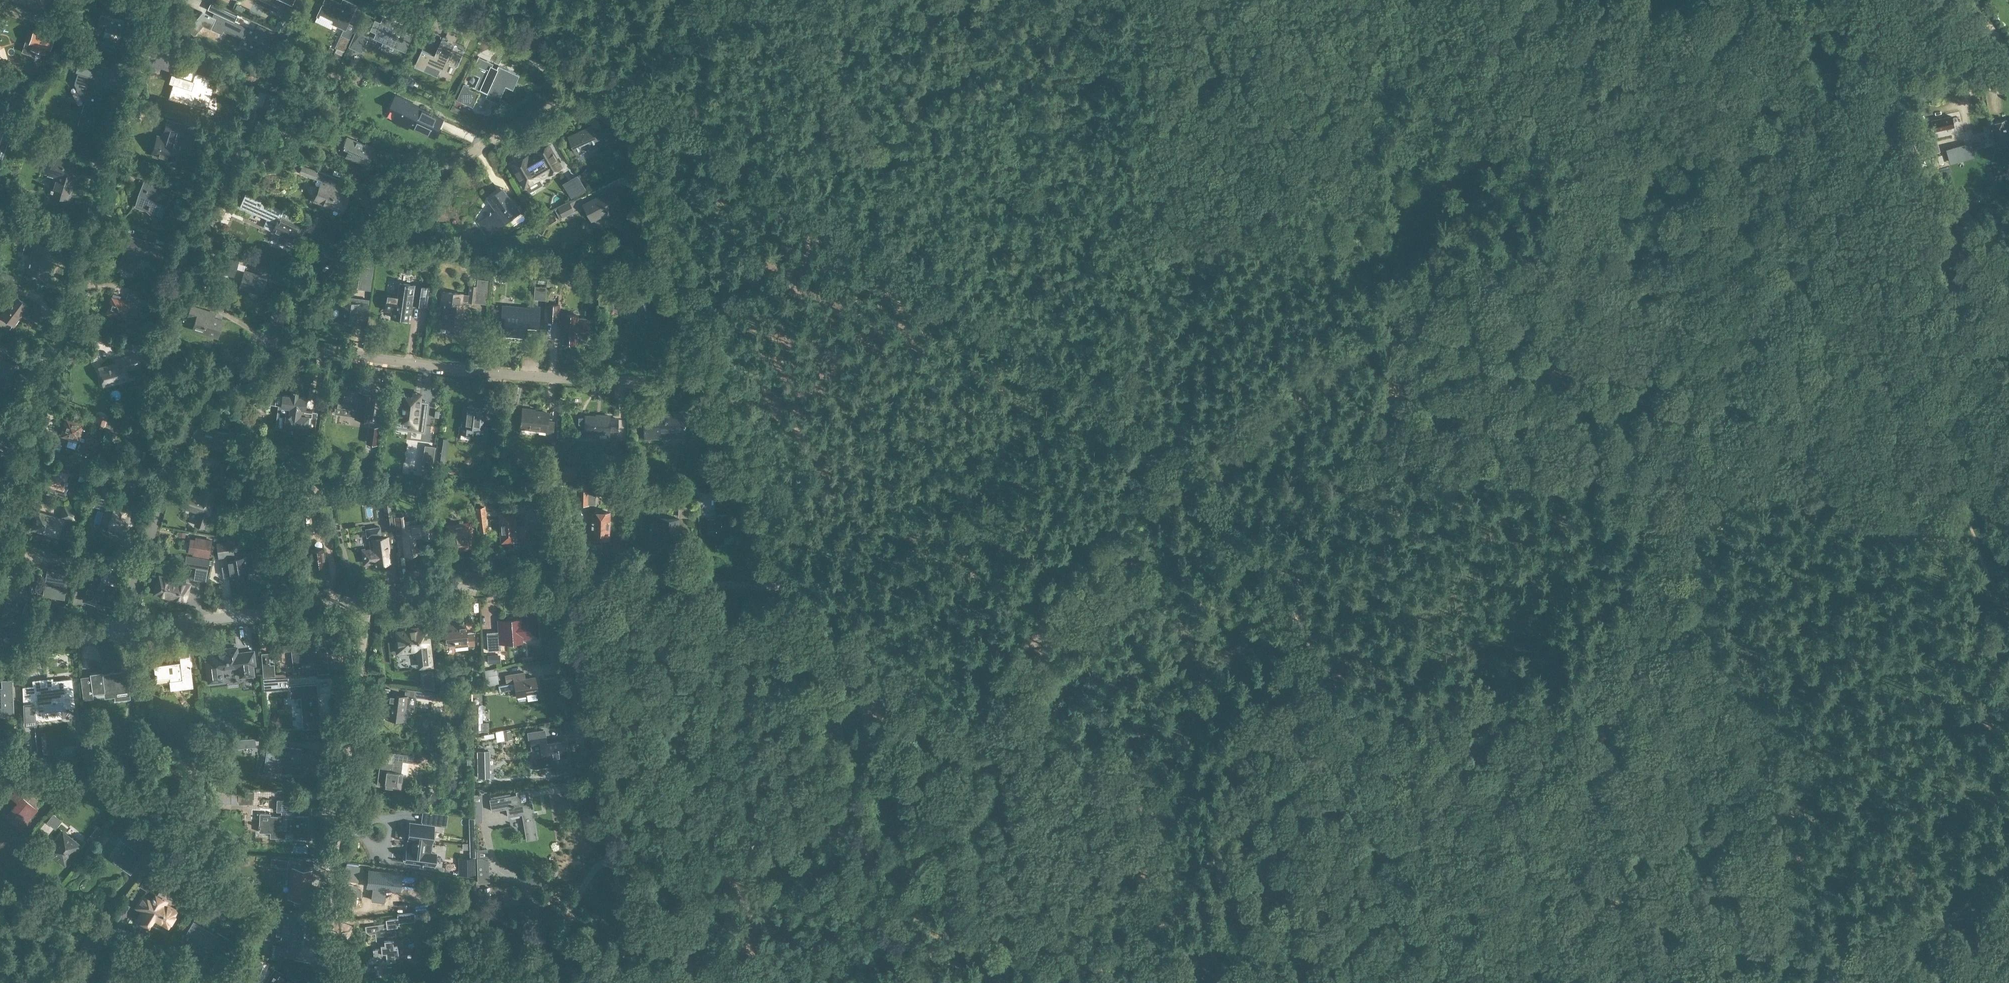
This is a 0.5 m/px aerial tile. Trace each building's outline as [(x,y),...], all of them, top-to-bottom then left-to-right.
[(95,4),(103,6),(96,27),(119,35),(124,19),(114,16),(115,10),(116,10),(119,1),(117,0),(97,0),(95,4)] [(346,29),(357,6),(346,0),(343,0),(342,4),(334,0),(325,0),(318,16),(346,29)] [(202,12),(187,29),(194,35),(203,25),(222,34),(224,30),(242,39),(240,44),(238,47),(255,55),(256,52),(259,47),(264,49),(266,50),(274,32),(257,24),(254,30),(247,27),(247,28),(234,22),(234,21),(237,15),(210,3),(207,9),(214,12),(217,13),(215,17),(215,18),(202,12)] [(383,17),(381,23),(375,20),(371,31),(376,33),(374,38),(405,51),(412,36),(404,32),(406,27),(383,17)] [(278,21),(275,28),(286,33),(291,22),(284,19),(278,21)] [(314,28),(328,32),(330,23),(316,20),(314,28)] [(31,40),(30,42),(32,43),(31,48),(37,50),(45,53),(47,47),(50,48),(53,37),(50,37),(52,31),(43,28),(38,26),(36,32),(34,31),(31,40)] [(357,31),(349,46),(362,52),(369,37),(357,31)] [(341,35),(335,47),(337,48),(344,51),(345,52),(350,39),(341,35)] [(415,63),(415,64),(416,64),(415,66),(425,70),(427,64),(441,70),(446,72),(450,64),(457,67),(464,50),(454,46),(455,45),(442,39),(435,55),(422,49),(416,63),(415,63)] [(337,48),(333,56),(340,59),(344,51),(337,48)] [(179,64),(175,76),(168,98),(193,105),(195,97),(209,101),(214,87),(209,86),(212,76),(196,71),(197,69),(179,64)] [(477,67),(474,74),(480,76),(475,85),(489,91),(487,94),(487,95),(497,100),(504,85),(511,89),(518,75),(520,76),(520,75),(499,65),(497,68),(493,66),(488,64),(485,70),(477,67)] [(358,69),(355,74),(362,78),(365,73),(358,69)] [(78,125),(88,128),(95,106),(97,107),(100,95),(98,91),(97,92),(93,84),(95,77),(78,72),(74,84),(77,88),(79,87),(86,99),(78,125)] [(405,75),(401,84),(412,89),(416,80),(405,75)] [(464,84),(459,96),(465,99),(463,102),(473,107),(479,93),(470,89),(470,87),(464,84)] [(396,95),(390,108),(399,112),(394,122),(408,128),(409,126),(435,137),(444,119),(411,104),(412,102),(396,95)] [(1954,126),(1952,116),(1932,121),(1934,130),(1954,126)] [(173,159),(178,142),(178,141),(179,137),(182,137),(186,125),(167,119),(164,132),(163,137),(157,135),(152,153),(154,153),(153,156),(161,158),(162,156),(173,159)] [(2007,143),(2008,142),(2008,135),(2005,121),(1990,124),(1995,146),(1999,145),(2001,150),(2003,152),(2007,151),(2008,149),(2007,143)] [(606,143),(600,131),(595,134),(591,126),(568,136),(576,153),(597,143),(598,147),(606,143)] [(367,165),(374,147),(374,148),(346,137),(342,146),(349,149),(346,156),(356,160),(356,158),(367,163),(366,164),(367,165)] [(1973,144),(1974,150),(1982,148),(1981,142),(1973,144)] [(1971,143),(1961,146),(1946,149),(1950,164),(1963,160),(1963,158),(1974,155),(1971,143)] [(46,145),(44,153),(54,157),(49,174),(57,177),(52,193),(68,198),(69,197),(70,197),(73,188),(73,187),(72,188),(70,187),(71,183),(73,183),(79,164),(58,158),(61,149),(46,145)] [(528,156),(513,165),(526,187),(534,182),(532,179),(538,176),(540,178),(541,178),(540,177),(550,172),(550,173),(562,166),(549,145),(538,152),(539,153),(529,158),(528,156)] [(299,173),(315,179),(318,171),(302,164),(299,173)] [(322,181),(314,200),(341,211),(348,193),(336,188),(336,186),(339,179),(318,171),(315,178),(322,181)] [(579,176),(572,180),(575,186),(569,190),(573,197),(587,189),(579,176)] [(202,190),(179,182),(176,191),(188,196),(187,198),(197,202),(202,190)] [(153,214),(161,216),(171,189),(161,186),(160,188),(144,183),(136,205),(154,211),(153,214)] [(615,187),(582,204),(591,221),(611,211),(618,223),(629,217),(622,205),(624,204),(615,187)] [(504,188),(496,194),(489,198),(498,209),(486,218),(490,224),(483,228),(488,234),(520,211),(504,188)] [(245,194),(239,207),(254,213),(255,210),(268,216),(263,227),(272,231),(278,217),(281,209),(245,194)] [(568,202),(567,202),(558,207),(558,208),(555,209),(560,218),(563,216),(563,217),(573,212),(568,202)] [(301,227),(278,217),(272,231),(279,234),(277,238),(278,241),(283,243),(286,242),(287,239),(294,243),(301,227)] [(212,226),(203,243),(208,246),(217,228),(212,226)] [(45,237),(29,232),(22,253),(32,256),(27,271),(46,276),(51,261),(49,261),(53,248),(43,245),(45,237)] [(153,243),(151,243),(125,235),(121,245),(126,247),(122,261),(125,262),(123,268),(124,270),(131,273),(133,271),(135,265),(136,265),(140,254),(147,257),(147,258),(160,262),(163,252),(151,249),(153,243)] [(193,248),(190,259),(197,261),(201,251),(193,248)] [(223,264),(220,272),(234,276),(237,268),(239,260),(226,256),(223,264)] [(361,260),(358,288),(361,288),(363,272),(372,274),(374,262),(361,260)] [(240,287),(261,293),(266,277),(245,271),(240,287)] [(557,278),(546,278),(546,286),(546,287),(557,287),(557,278)] [(387,294),(385,309),(392,310),(391,316),(407,318),(408,312),(410,312),(411,303),(414,303),(423,305),(425,286),(417,284),(417,285),(400,282),(398,296),(387,294)] [(469,294),(468,302),(475,303),(477,286),(470,285),(469,294)] [(477,286),(475,303),(487,304),(488,287),(477,286)] [(640,310),(645,327),(664,322),(654,290),(629,297),(633,313),(640,310)] [(462,306),(463,301),(464,294),(464,293),(450,291),(443,291),(441,309),(444,309),(443,319),(440,319),(439,327),(460,329),(462,315),(463,315),(463,314),(465,314),(467,313),(467,311),(468,308),(467,307),(466,306),(462,306)] [(112,296),(107,313),(125,319),(129,305),(136,307),(139,298),(139,295),(128,292),(125,300),(120,299),(121,295),(113,293),(112,297),(112,296)] [(148,301),(148,303),(154,305),(158,306),(161,296),(151,293),(148,301)] [(0,315),(13,325),(19,317),(20,317),(29,305),(15,295),(0,315)] [(341,308),(339,321),(348,322),(348,318),(357,319),(357,317),(366,319),(369,300),(343,296),(342,308),(341,308)] [(187,297),(185,305),(191,307),(191,306),(192,306),(194,300),(187,297)] [(560,303),(545,302),(545,308),(544,321),(559,321),(560,303)] [(527,308),(502,305),(501,322),(504,322),(503,332),(515,333),(516,336),(523,336),(524,327),(538,328),(540,306),(528,305),(527,308)] [(188,317),(195,319),(195,320),(195,322),(202,325),(204,328),(202,332),(218,336),(223,320),(214,317),(215,313),(192,306),(191,306),(191,307),(188,317)] [(561,319),(561,332),(563,332),(562,342),(577,343),(577,342),(587,343),(588,334),(589,319),(588,319),(577,319),(577,315),(568,314),(567,319),(561,319)] [(103,387),(130,379),(127,370),(141,367),(137,352),(114,358),(115,361),(98,366),(103,387)] [(1,363),(0,367),(0,383),(13,387),(20,364),(4,359),(5,355),(0,354),(0,363),(1,363)] [(337,391),(335,407),(342,407),(342,406),(349,407),(349,409),(357,410),(356,416),(355,418),(371,420),(372,413),(375,394),(359,392),(359,394),(337,391)] [(284,428),(315,432),(317,416),(312,415),(313,411),(305,410),(307,396),(298,395),(298,393),(291,393),(291,395),(283,393),(282,394),(272,393),(271,403),(279,404),(278,413),(286,414),(284,428)] [(398,394),(394,421),(395,421),(395,420),(410,422),(410,424),(409,424),(409,426),(409,429),(408,429),(408,430),(424,432),(426,415),(418,414),(420,398),(405,396),(405,397),(398,396),(399,394),(398,394)] [(472,434),(473,427),(482,428),(484,408),(465,406),(462,425),(461,425),(460,433),(472,434)] [(522,409),(520,428),(546,431),(546,433),(553,434),(554,422),(548,421),(549,414),(535,412),(535,410),(522,409)] [(679,417),(679,410),(665,411),(665,413),(644,414),(645,438),(658,437),(658,433),(673,432),(674,437),(687,436),(686,417),(679,417)] [(98,415),(95,425),(118,432),(121,421),(98,415)] [(579,417),(579,424),(584,425),(584,432),(587,432),(609,433),(609,430),(617,431),(618,417),(609,417),(609,416),(601,415),(601,416),(585,416),(585,417),(579,417)] [(67,419),(62,435),(68,436),(69,437),(66,446),(75,449),(78,439),(79,439),(83,440),(84,441),(83,444),(98,448),(102,434),(89,430),(91,423),(90,423),(84,421),(83,423),(83,424),(67,419)] [(492,426),(491,426),(484,425),(483,441),(490,442),(492,426)] [(379,427),(371,426),(370,435),(378,436),(379,427)] [(309,434),(306,460),(311,461),(314,435),(309,434)] [(558,456),(560,442),(552,441),(551,455),(558,456)] [(423,454),(423,459),(424,459),(423,465),(424,465),(432,466),(435,447),(426,445),(425,454),(423,454)] [(262,448),(260,463),(275,465),(277,450),(262,448)] [(436,450),(434,463),(445,464),(447,451),(436,450)] [(234,459),(231,451),(225,454),(227,461),(234,459)] [(93,466),(94,461),(94,460),(83,457),(82,463),(93,466)] [(120,461),(103,461),(103,470),(106,470),(119,471),(120,461)] [(80,475),(78,480),(88,483),(90,477),(90,478),(93,467),(82,464),(79,474),(80,475)] [(424,465),(423,473),(431,474),(432,466),(424,465)] [(52,469),(47,484),(45,490),(47,491),(47,490),(55,492),(54,493),(65,497),(68,486),(69,482),(70,482),(72,474),(69,473),(70,470),(62,467),(61,471),(52,469)] [(575,470),(558,470),(558,480),(575,481),(575,470)] [(291,474),(280,474),(280,488),(291,488),(291,474)] [(711,491),(711,483),(694,483),(694,491),(711,491)] [(443,484),(433,484),(433,489),(433,493),(444,493),(443,489),(443,484)] [(212,514),(209,513),(216,491),(201,486),(198,496),(190,493),(186,507),(199,511),(195,525),(207,529),(212,514)] [(589,505),(589,486),(578,486),(577,505),(589,505)] [(541,495),(549,496),(550,487),(542,487),(541,495)] [(92,492),(92,496),(89,505),(96,507),(99,498),(99,494),(92,492)] [(678,516),(688,517),(689,500),(679,499),(678,516)] [(113,511),(108,528),(113,529),(112,533),(119,535),(120,531),(125,532),(131,510),(114,505),(111,504),(109,510),(113,511)] [(321,519),(333,518),(331,505),(320,506),(321,519)] [(486,506),(482,506),(476,507),(477,520),(486,519),(487,519),(486,506)] [(77,519),(78,519),(80,511),(69,507),(66,516),(77,519)] [(522,546),(522,540),(531,540),(530,525),(516,525),(515,511),(501,512),(502,539),(511,539),(511,541),(513,541),(514,547),(522,546)] [(590,537),(608,538),(609,512),(588,511),(588,517),(590,517),(590,537)] [(33,528),(58,535),(63,520),(38,513),(33,528)] [(393,515),(386,517),(388,531),(395,530),(393,515)] [(334,518),(325,520),(328,534),(337,533),(334,518)] [(662,542),(678,543),(679,519),(660,518),(660,524),(650,524),(649,536),(663,536),(662,542)] [(488,531),(486,519),(477,520),(479,532),(488,531)] [(471,522),(447,525),(450,551),(472,548),(471,538),(473,538),(471,522)] [(423,524),(405,527),(403,527),(404,533),(406,554),(416,553),(414,536),(424,535),(424,537),(432,536),(431,523),(423,523),(423,524)] [(374,549),(364,550),(365,563),(374,562),(374,564),(379,563),(380,565),(382,565),(385,564),(387,564),(387,562),(391,562),(390,552),(388,537),(387,537),(380,538),(380,535),(382,534),(381,531),(381,526),(372,527),(372,535),(373,535),(373,537),(373,539),(369,540),(370,548),(374,547),(374,549)] [(211,540),(197,538),(196,539),(191,539),(188,552),(194,553),(194,554),(208,557),(211,540)] [(232,541),(216,543),(218,556),(233,555),(232,541)] [(310,550),(312,565),(326,563),(324,548),(310,550)] [(210,559),(186,555),(184,566),(196,568),(208,570),(209,564),(210,560),(210,559)] [(228,565),(222,566),(224,576),(229,575),(230,581),(249,578),(247,566),(253,565),(251,556),(227,559),(228,565)] [(10,558),(7,567),(17,570),(20,561),(10,558)] [(85,600),(93,602),(94,600),(110,605),(112,597),(114,597),(115,591),(114,589),(115,587),(105,584),(109,571),(96,567),(92,581),(88,580),(83,597),(85,597),(85,600)] [(46,576),(43,595),(52,596),(56,597),(64,598),(67,579),(68,573),(58,572),(58,569),(57,569),(48,568),(47,576),(46,576)] [(159,576),(154,593),(184,602),(189,586),(185,585),(186,583),(159,576)] [(487,632),(488,651),(501,650),(501,649),(501,643),(522,642),(522,632),(530,631),(530,633),(537,632),(536,617),(499,620),(500,631),(487,632)] [(455,642),(455,647),(475,645),(474,632),(467,632),(467,626),(454,627),(453,624),(444,625),(446,643),(455,642)] [(421,666),(431,665),(427,629),(418,630),(418,628),(406,629),(407,631),(397,632),(398,641),(396,641),(397,652),(409,651),(409,649),(419,648),(421,666)] [(325,640),(290,644),(291,650),(294,670),(303,669),(303,666),(303,663),(313,662),(314,668),(317,667),(317,674),(329,673),(328,666),(328,660),(325,640)] [(210,661),(206,662),(209,682),(221,681),(221,675),(222,675),(222,673),(220,673),(220,668),(238,665),(242,665),(242,669),(244,669),(244,670),(246,669),(252,668),(253,673),(254,673),(253,665),(255,665),(254,651),(237,653),(237,647),(225,649),(226,652),(209,654),(210,661)] [(269,652),(261,653),(263,677),(275,676),(275,674),(275,671),(274,663),(270,664),(269,652)] [(500,654),(488,655),(488,663),(501,662),(500,654)] [(180,662),(176,663),(154,665),(156,679),(169,677),(170,681),(171,690),(193,687),(190,656),(180,657),(180,662)] [(90,673),(93,694),(105,692),(105,690),(129,687),(127,670),(103,673),(102,672),(90,673)] [(524,672),(505,676),(505,680),(514,679),(517,697),(526,695),(526,693),(528,693),(529,702),(538,701),(536,692),(538,691),(535,677),(526,678),(524,672)] [(434,692),(433,673),(423,675),(424,690),(434,692)] [(276,690),(275,677),(263,678),(264,690),(276,690)] [(481,677),(469,679),(471,686),(482,684),(481,677)] [(12,679),(2,680),(2,688),(0,688),(0,707),(3,707),(4,715),(14,715),(12,679)] [(35,697),(24,699),(25,724),(36,723),(36,718),(45,717),(45,712),(66,709),(65,708),(65,707),(75,706),(71,679),(53,681),(41,683),(41,680),(33,681),(34,685),(35,697)] [(315,683),(290,685),(290,689),(291,698),(301,698),(302,718),(303,728),(321,727),(320,717),(318,698),(316,698),(315,683)] [(416,690),(416,696),(431,699),(432,692),(416,690)] [(386,718),(404,720),(408,695),(389,693),(386,718)] [(483,710),(473,710),(473,731),(489,731),(489,722),(483,722),(483,710)] [(94,729),(84,730),(85,746),(95,745),(94,729)] [(48,753),(46,734),(36,735),(39,754),(48,753)] [(532,745),(533,750),(531,750),(534,769),(553,766),(552,757),(567,755),(565,740),(547,743),(546,737),(531,739),(532,745)] [(256,746),(255,738),(243,739),(244,747),(256,746)] [(270,770),(281,772),(282,764),(299,766),(301,749),(277,745),(277,747),(268,745),(264,770),(268,770),(270,770)] [(478,777),(490,777),(489,751),(478,751),(478,777)] [(393,764),(385,763),(385,765),(382,767),(379,767),(377,784),(384,785),(384,787),(400,789),(403,772),(402,772),(403,761),(407,762),(412,763),(413,755),(394,752),(393,764)] [(128,774),(142,773),(142,760),(128,761),(128,774)] [(73,781),(80,774),(75,769),(69,777),(73,781)] [(7,815),(6,816),(21,829),(27,821),(26,820),(31,814),(39,821),(52,806),(45,800),(41,804),(37,809),(27,800),(31,796),(20,786),(10,796),(12,798),(17,803),(7,815)] [(238,803),(238,804),(244,804),(244,798),(253,798),(254,799),(254,791),(238,791),(238,803)] [(426,800),(434,806),(439,798),(431,792),(426,800)] [(518,804),(517,794),(490,799),(492,810),(507,808),(508,816),(522,814),(527,840),(537,838),(532,812),(533,812),(532,802),(518,804)] [(296,808),(296,800),(277,800),(277,811),(281,811),(281,816),(271,815),(271,813),(260,813),(259,831),(270,832),(270,837),(285,837),(285,832),(293,833),(292,838),(308,838),(309,816),(293,815),(293,808),(296,808)] [(127,845),(119,856),(127,862),(123,866),(131,873),(144,856),(141,854),(150,842),(155,835),(155,834),(134,819),(120,839),(125,843),(127,845)] [(167,823),(157,836),(166,843),(176,830),(167,823)] [(434,826),(410,823),(408,836),(409,836),(408,840),(410,840),(408,850),(407,850),(407,852),(406,852),(405,861),(429,864),(435,865),(436,853),(431,853),(434,826)] [(104,831),(101,829),(98,826),(88,839),(94,844),(104,831)] [(65,862),(78,845),(63,833),(49,850),(65,862)] [(178,839),(173,835),(168,842),(173,846),(178,839)] [(166,844),(162,849),(169,854),(173,849),(166,844)] [(476,874),(475,857),(459,858),(459,875),(476,874)] [(488,858),(477,858),(478,882),(489,882),(488,858)] [(288,860),(281,859),(280,866),(287,867),(288,860)] [(294,867),(290,897),(308,900),(309,887),(310,887),(311,879),(310,879),(312,870),(294,867)] [(373,870),(371,887),(378,888),(378,891),(376,891),(375,900),(387,902),(388,889),(395,890),(397,873),(373,870)] [(150,871),(145,878),(154,883),(158,876),(150,871)] [(144,895),(136,907),(145,912),(140,920),(149,926),(154,918),(168,927),(178,911),(167,904),(169,900),(157,893),(152,900),(144,895)] [(387,927),(395,926),(397,926),(397,924),(399,924),(399,922),(415,920),(414,912),(397,914),(397,918),(386,919),(387,923),(387,927)] [(209,950),(219,956),(230,939),(195,918),(187,931),(196,936),(188,949),(195,954),(197,951),(205,956),(209,950)] [(376,941),(384,940),(385,944),(381,944),(381,948),(373,949),(374,957),(370,957),(370,960),(368,960),(368,962),(366,962),(367,971),(376,970),(375,966),(376,966),(376,965),(379,965),(379,961),(395,959),(395,955),(398,955),(398,946),(393,947),(392,939),(393,939),(392,935),(396,935),(395,926),(387,927),(387,923),(378,924),(379,928),(375,929),(375,933),(371,933),(368,938),(368,942),(376,941)] [(274,945),(272,958),(281,959),(283,946),(282,946),(277,945),(274,945)] [(282,973),(277,981),(281,982),(299,982),(282,973)]
